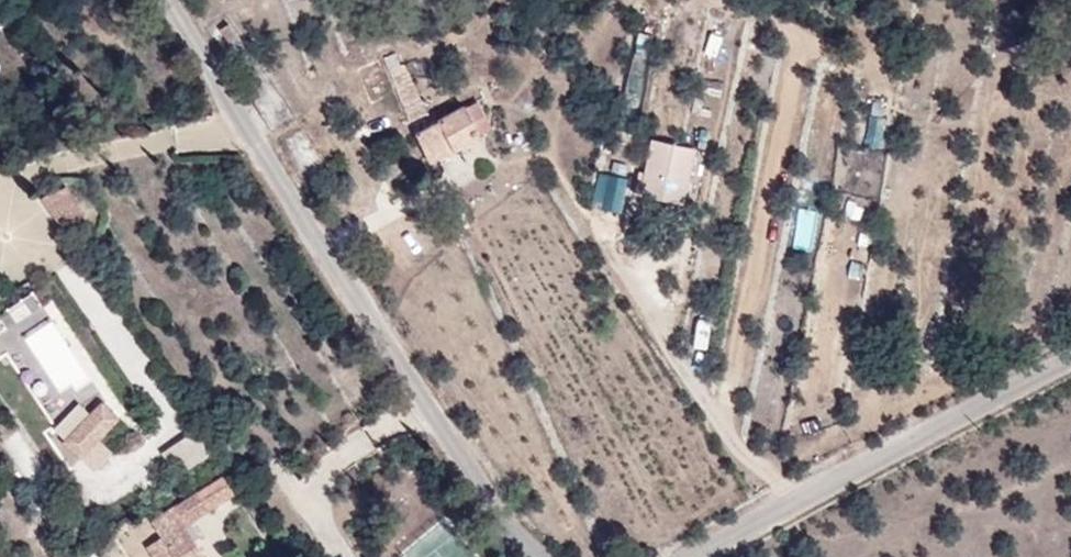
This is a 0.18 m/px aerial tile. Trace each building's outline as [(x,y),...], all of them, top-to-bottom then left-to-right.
[(412,56),(396,62),(412,101),(427,96),(412,56)] [(469,116),(478,139),(503,125),(492,104),(469,116)] [(420,138),(432,164),(478,139),(469,116),(467,113),(420,138)] [(641,182),(621,179),(615,214),(634,217),(641,182)] [(56,230),(83,216),(67,185),(40,199),(56,230)] [(19,333),(46,315),(31,293),(4,311),(19,333)] [(104,404),(103,405),(58,442),(76,463),(122,425),(104,404)] [(177,477),(209,457),(193,432),(161,452),(177,477)] [(398,555),(400,556),(470,556),(438,520),(398,555)] [(178,531),(157,545),(164,556),(194,556),(178,531)]
